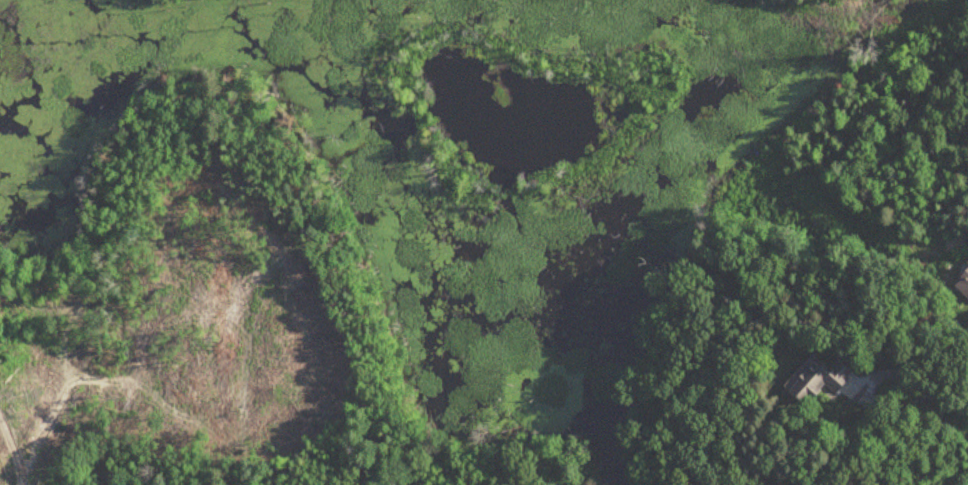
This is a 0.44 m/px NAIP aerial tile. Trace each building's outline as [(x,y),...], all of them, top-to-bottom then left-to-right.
[(967,296),(967,275),(957,285),(967,296)] [(826,385),(839,395),(855,373),(841,362),(834,370),(814,355),(787,390),(810,407),(826,385)]
